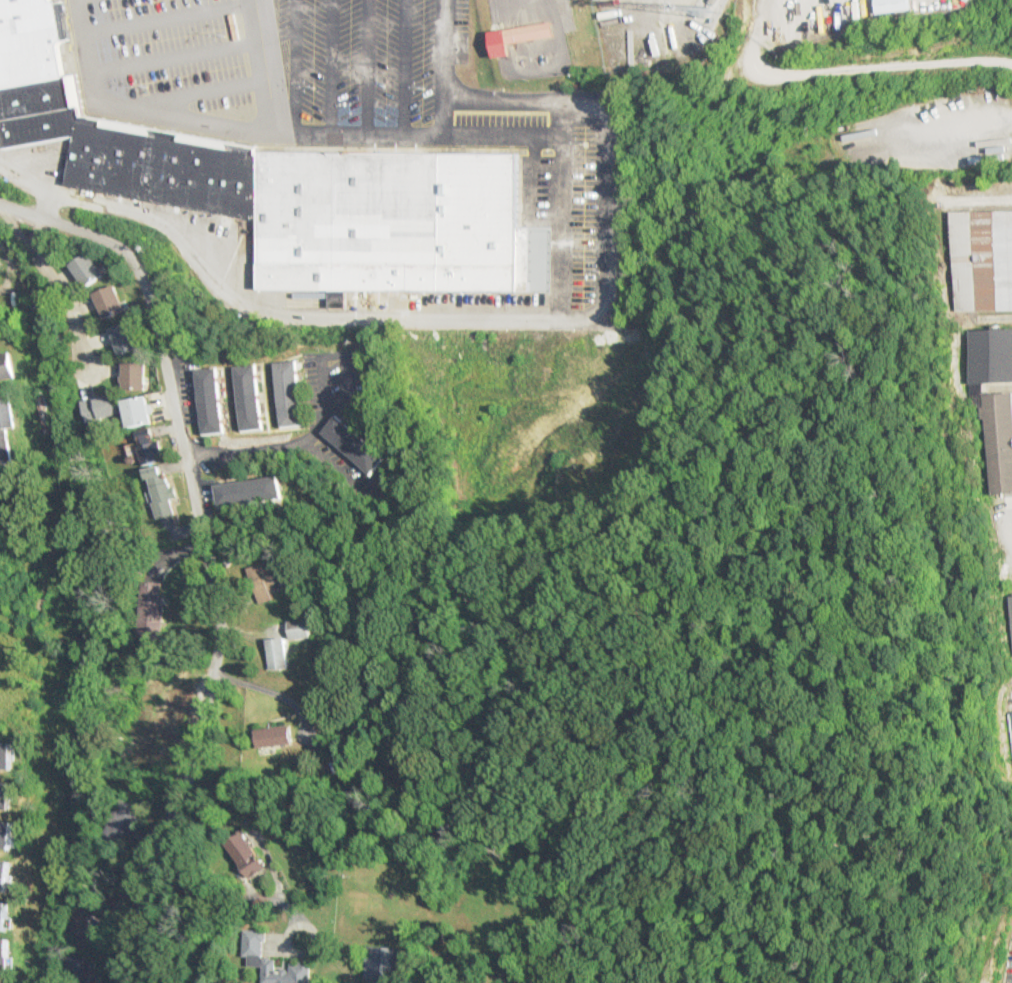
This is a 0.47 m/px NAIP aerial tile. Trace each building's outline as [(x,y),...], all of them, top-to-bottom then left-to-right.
[(2,148),(0,137),(0,0),(50,0),(51,0),(52,1),(53,1),(58,0),(62,0),(66,19),(69,38),(61,40),(60,40),(59,41),(58,42),(58,43),(58,44),(58,45),(63,76),(75,73),(78,88),(81,106),(82,114),(87,114),(96,116),(114,119),(139,124),(166,129),(199,135),(211,137),(224,139),(243,142),(255,145),(255,151),(343,152),(343,147),(381,147),(419,148),(419,152),(516,153),(516,227),(528,227),(528,290),(254,288),(254,219),(64,184),(73,135),(2,148)] [(875,13),(908,12),(907,0),(875,0),(875,13)] [(553,38),(551,23),(488,30),(491,58),(508,56),(506,43),(553,38)] [(951,311),(1011,311),(1011,211),(951,211),(951,311)] [(70,265),(85,287),(103,275),(87,253),(70,265)] [(124,310),(113,285),(92,295),(104,320),(124,310)] [(139,349),(131,323),(109,329),(117,355),(139,349)] [(10,353),(0,354),(0,381),(14,379),(10,353)] [(302,425),(296,361),(275,363),(281,427),(302,425)] [(145,363),(122,363),(122,391),(145,391),(145,363)] [(235,367),(241,431),(263,429),(257,365),(235,367)] [(202,434),(224,433),(220,369),(198,370),(202,434)] [(986,394),(987,495),(1011,495),(1011,394),(986,394)] [(113,395),(84,400),(87,419),(116,415),(113,395)] [(10,396),(0,397),(0,461),(10,460),(6,428),(14,427),(10,396)] [(152,422),(149,397),(124,400),(126,425),(152,422)] [(320,434),(371,476),(386,458),(336,416),(320,434)] [(159,462),(155,430),(139,432),(142,463),(159,462)] [(146,468),(158,518),(176,514),(172,499),(174,498),(166,463),(146,468)] [(214,482),(217,507),(281,498),(278,474),(214,482)] [(271,591),(280,588),(271,560),(245,569),(257,604),(273,599),(271,591)] [(144,582),(140,639),(162,641),(164,605),(160,604),(161,583),(144,582)] [(309,637),(308,620),(288,621),(289,638),(309,637)] [(267,638),(268,669),(287,669),(285,637),(267,638)] [(254,728),(256,748),(291,745),(290,725),(254,728)] [(149,811),(129,799),(111,826),(131,839),(149,811)] [(263,869),(244,830),(224,840),(244,879),(263,869)] [(262,960),(263,929),(245,929),(244,981),(260,982),(309,982),(310,961),(262,960)] [(396,947),(366,946),(364,980),(394,982),(396,947)]
